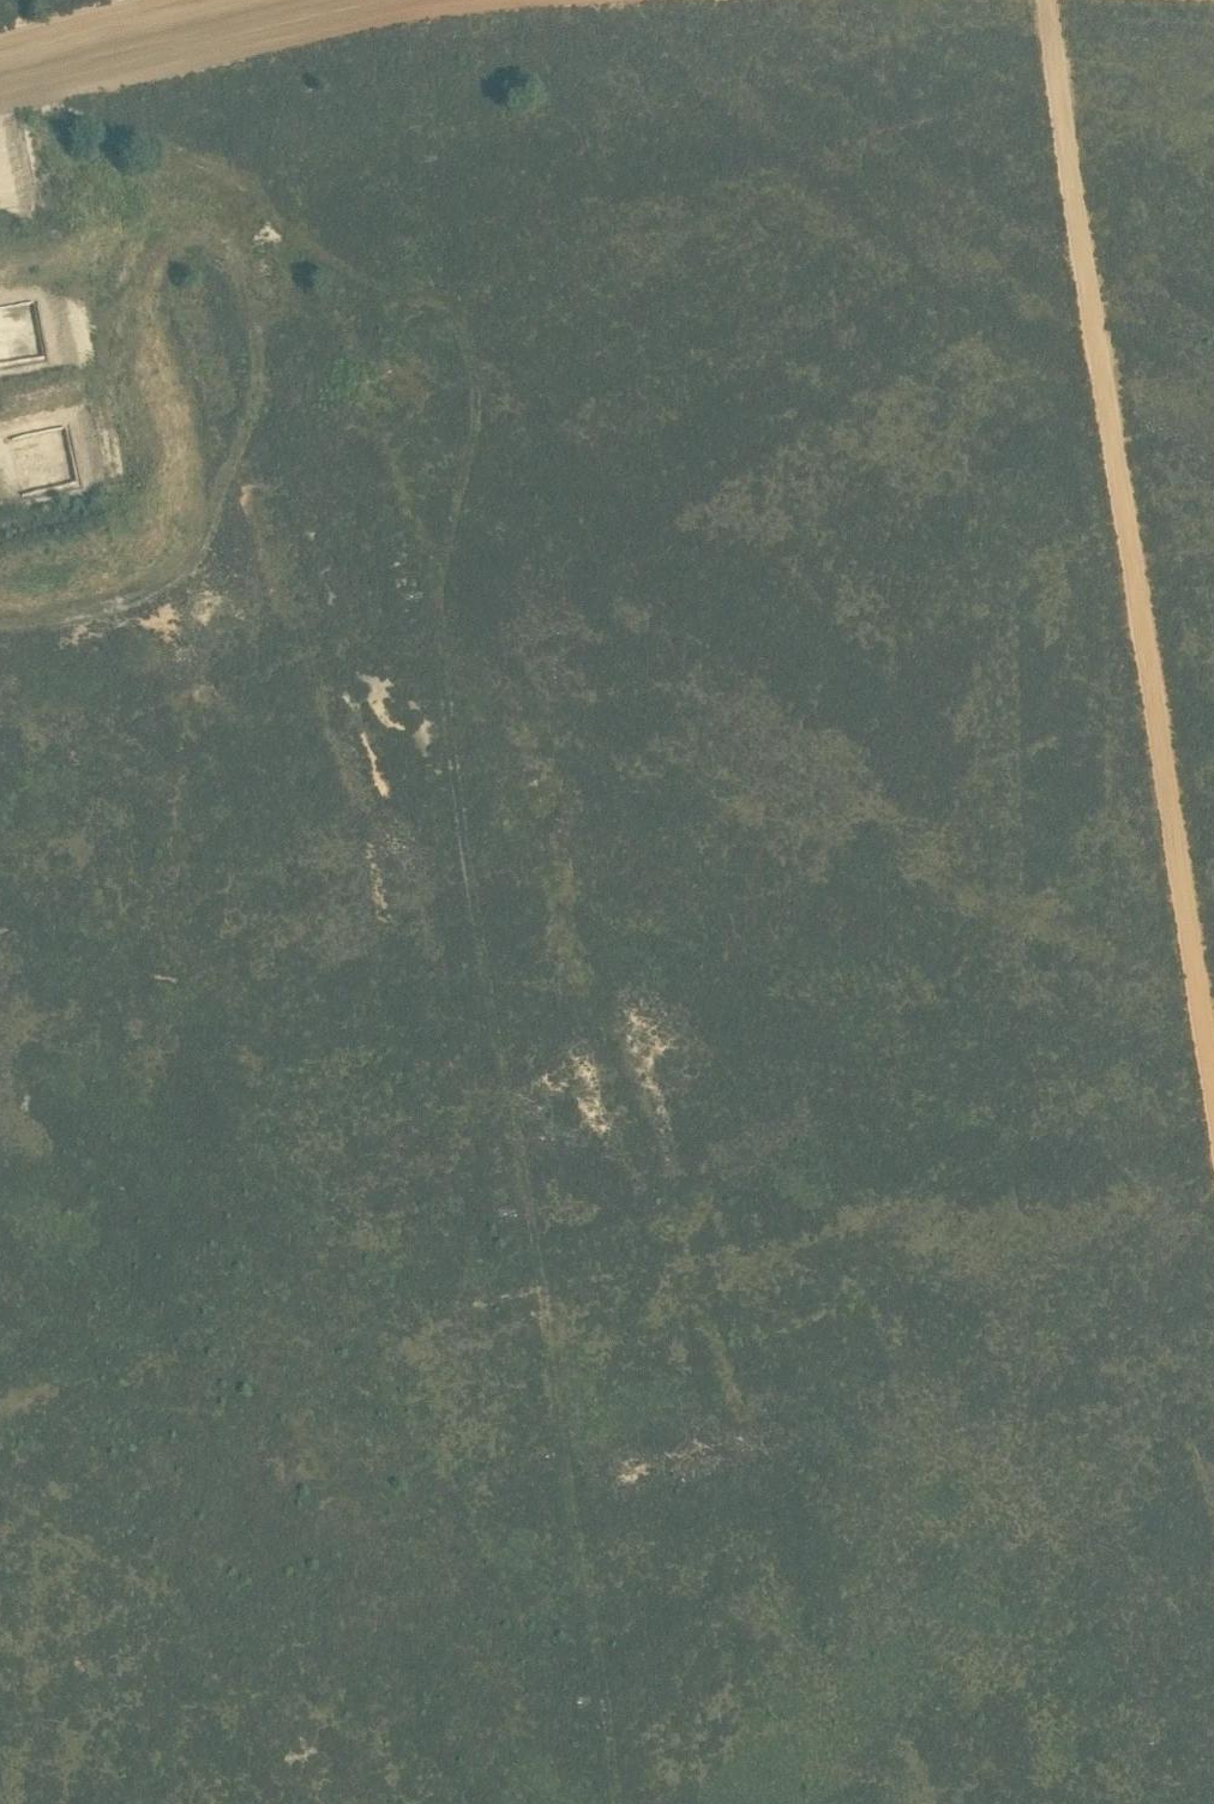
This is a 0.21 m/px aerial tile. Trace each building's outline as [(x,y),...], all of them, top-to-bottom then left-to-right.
[(153,1100),(162,1095),(150,1075),(141,1080),(153,1100)]
